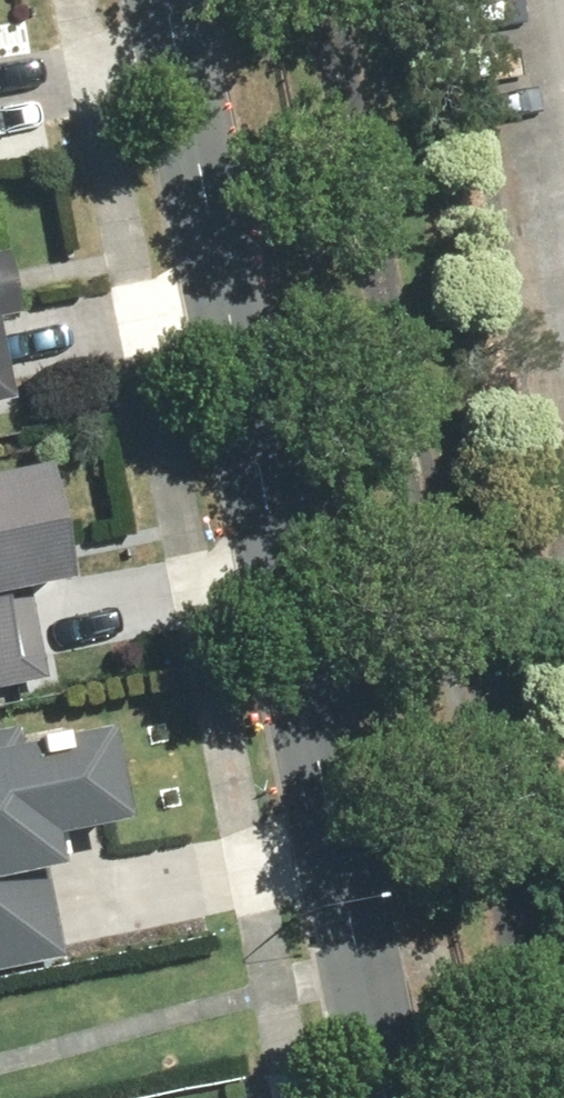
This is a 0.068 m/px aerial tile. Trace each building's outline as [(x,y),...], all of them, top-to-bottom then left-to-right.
[(16,311),(4,255),(0,256),(0,315),(16,311)] [(10,401),(0,350),(0,403),(10,401)] [(62,583),(36,455),(0,462),(0,689),(38,682),(20,592),(62,583)] [(56,958),(38,867),(47,866),(41,835),(110,821),(92,735),(3,753),(0,737),(0,969),(56,958)]
